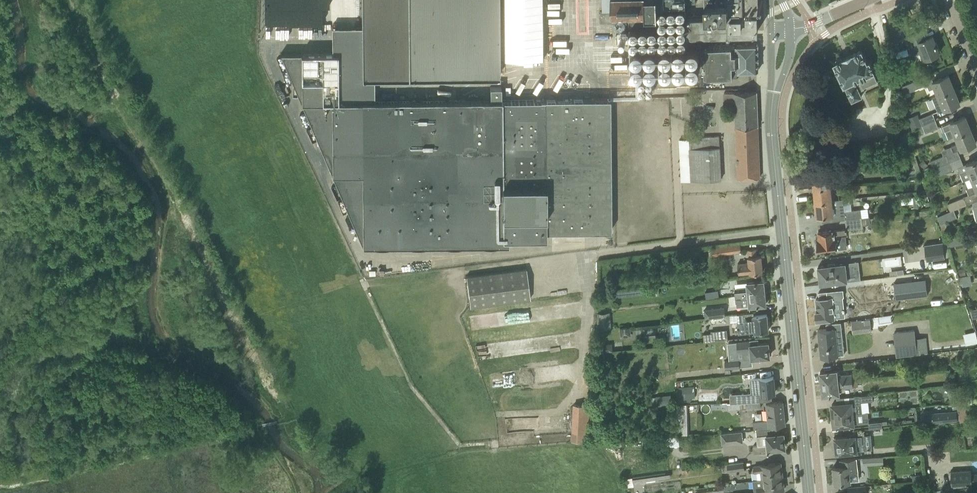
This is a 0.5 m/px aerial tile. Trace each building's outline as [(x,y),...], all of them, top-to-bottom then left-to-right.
[(498,0),(362,0),(362,75),(499,75),(499,43),(499,26),(498,0)] [(499,26),(499,43),(503,43),(503,59),(544,59),(543,0),(503,0),(503,26),(499,26)] [(612,11),(629,11),(631,71),(702,69),(701,41),(698,41),(698,32),(758,31),(757,13),(759,13),(758,0),(612,0),(612,11)] [(921,31),(905,37),(909,47),(911,50),(916,48),(918,52),(921,51),(924,59),(930,56),(940,53),(932,35),(929,36),(924,38),(921,31)] [(758,70),(758,44),(703,46),(704,75),(740,74),(740,71),(758,70)] [(877,81),(873,71),(874,70),(869,61),(867,62),(861,50),(842,59),(840,58),(836,60),(836,61),(834,62),(852,101),(862,96),(859,91),(864,89),(863,87),(877,81)] [(546,231),(611,230),(610,99),(501,100),(501,87),(490,87),(490,100),(338,101),(338,53),(281,53),(362,245),(508,243),(508,239),(546,238),(546,231)] [(948,75),(939,78),(933,81),(930,74),(902,86),(903,94),(909,91),(927,84),(929,90),(935,87),(938,95),(954,89),(948,75)] [(954,89),(938,95),(932,97),(938,111),(943,109),(951,106),(960,102),(954,89)] [(760,177),(757,91),(734,92),(735,104),(725,104),(725,111),(735,111),(737,178),(760,177)] [(932,113),(919,118),(922,125),(935,120),(932,113)] [(942,125),(945,131),(948,138),(956,135),(971,129),(965,116),(956,120),(950,122),(942,125)] [(938,127),(935,120),(922,125),(925,133),(938,127)] [(961,157),(958,150),(961,149),(967,146),(976,143),(971,129),(956,135),(959,143),(951,146),(953,151),(930,161),(933,168),(961,157)] [(689,137),(689,139),(679,139),(681,181),(691,180),(721,179),(719,136),(689,137)] [(877,154),(867,155),(868,161),(866,161),(867,167),(878,166),(877,154)] [(973,161),(964,164),(961,157),(933,168),(936,176),(957,167),(960,173),(963,181),(971,177),(976,175),(976,159),(973,161)] [(830,186),(829,178),(837,177),(845,176),(844,170),(813,174),(813,173),(812,173),(814,188),(830,186)] [(971,177),(975,185),(966,188),(969,195),(976,191),(976,175),(971,177)] [(832,186),(830,186),(814,188),(815,202),(831,200),(831,192),(833,192),(832,186)] [(967,204),(964,197),(948,203),(951,211),(954,209),(967,204)] [(848,204),(847,198),(839,199),(831,200),(815,202),(817,217),(817,216),(833,214),(843,211),(843,204),(848,204)] [(861,216),(860,209),(843,211),(844,219),(845,219),(861,216)] [(954,209),(951,211),(937,216),(940,223),(957,217),(954,209)] [(863,227),(863,226),(876,224),(875,216),(870,216),(862,217),(861,216),(845,219),(846,228),(818,231),(819,241),(817,241),(818,250),(837,248),(835,236),(847,234),(847,229),(863,227)] [(948,246),(965,243),(964,235),(946,238),(948,246)] [(945,257),(943,241),(924,244),(926,260),(945,257)] [(728,246),(712,248),(713,255),(729,253),(741,251),(740,244),(728,246)] [(756,248),(747,249),(749,262),(737,263),(739,273),(753,272),(753,273),(763,272),(761,255),(757,255),(756,248)] [(818,268),(817,269),(818,275),(819,275),(820,283),(821,283),(830,282),(830,283),(845,281),(845,280),(846,280),(847,280),(846,274),(850,273),(849,264),(845,265),(845,262),(843,263),(844,263),(819,266),(818,266),(818,268)] [(526,268),(466,276),(470,307),(530,299),(526,268)] [(926,279),(894,283),(896,299),(928,295),(926,279)] [(765,292),(763,281),(747,282),(747,287),(735,288),(735,295),(765,292)] [(845,296),(844,289),(818,292),(819,298),(816,299),(817,311),(816,311),(817,320),(834,318),(832,297),(845,296)] [(721,290),(707,292),(708,299),(721,297),(721,290)] [(766,304),(765,292),(735,295),(736,302),(749,301),(749,306),(766,304)] [(724,307),(704,309),(705,317),(725,315),(724,307)] [(612,329),(610,312),(597,314),(596,330),(612,329)] [(767,315),(767,314),(753,315),(753,312),(737,314),(738,321),(746,320),(747,332),(755,331),(755,332),(769,330),(768,321),(769,320),(769,316),(767,315)] [(481,327),(508,323),(506,313),(479,317),(481,327)] [(873,318),(875,329),(885,327),(883,316),(873,318)] [(871,331),(869,319),(851,321),(853,333),(871,331)] [(827,329),(818,330),(821,358),(838,356),(838,355),(844,355),(841,329),(841,322),(831,323),(826,324),(827,329)] [(669,338),(679,337),(678,325),(668,325),(669,338)] [(915,330),(893,332),(896,357),(917,354),(915,330)] [(718,341),(717,332),(703,334),(704,342),(718,341)] [(748,340),(737,342),(738,351),(742,351),(743,359),(752,358),(760,357),(770,356),(769,354),(771,354),(770,349),(769,349),(769,347),(768,342),(767,342),(758,343),(758,339),(748,340)] [(666,352),(667,360),(679,359),(679,351),(666,352)] [(739,359),(725,361),(726,368),(739,367),(739,359)] [(858,380),(857,373),(837,375),(837,370),(820,372),(821,383),(858,380)] [(752,393),(739,394),(739,402),(760,401),(760,394),(762,394),(765,393),(775,392),(773,376),(763,377),(750,379),(752,393)] [(839,394),(838,388),(858,386),(858,380),(821,383),(822,395),(839,394)] [(682,385),(682,401),(697,400),(697,385),(682,385)] [(861,412),(860,402),(873,401),(872,394),(859,395),(850,396),(851,402),(832,404),(832,408),(830,408),(831,415),(860,413),(861,412)] [(739,402),(728,402),(728,408),(728,409),(740,408),(740,409),(760,408),(760,401),(739,402)] [(785,425),(783,401),(766,403),(768,420),(753,421),(753,428),(785,425)] [(571,441),(588,442),(590,405),(573,404),(571,441)] [(956,411),(926,414),(926,423),(957,420),(956,411)] [(861,423),(860,413),(831,415),(832,422),(834,422),(834,426),(861,423)] [(778,434),(778,428),(756,430),(757,437),(761,436),(762,445),(753,446),(754,453),(777,450),(777,448),(785,447),(784,433),(778,434)] [(743,441),(742,431),(731,432),(732,442),(743,441)] [(862,445),(861,436),(833,438),(834,447),(836,447),(837,453),(861,450),(861,445),(862,445)] [(667,437),(658,438),(659,446),(667,446),(667,437)] [(841,466),(833,467),(834,483),(844,482),(858,480),(856,458),(850,459),(840,460),(841,466)] [(743,461),(727,463),(727,464),(728,471),(744,469),(743,461)] [(782,476),(780,462),(754,466),(755,472),(758,472),(759,479),(782,476)] [(951,471),(952,487),(972,485),(972,482),(976,481),(976,473),(971,473),(971,470),(951,471)] [(670,472),(627,478),(628,487),(634,486),(634,483),(671,478),(670,472)] [(782,476),(759,479),(753,480),(754,492),(750,492),(760,492),(784,490),(782,476)]
